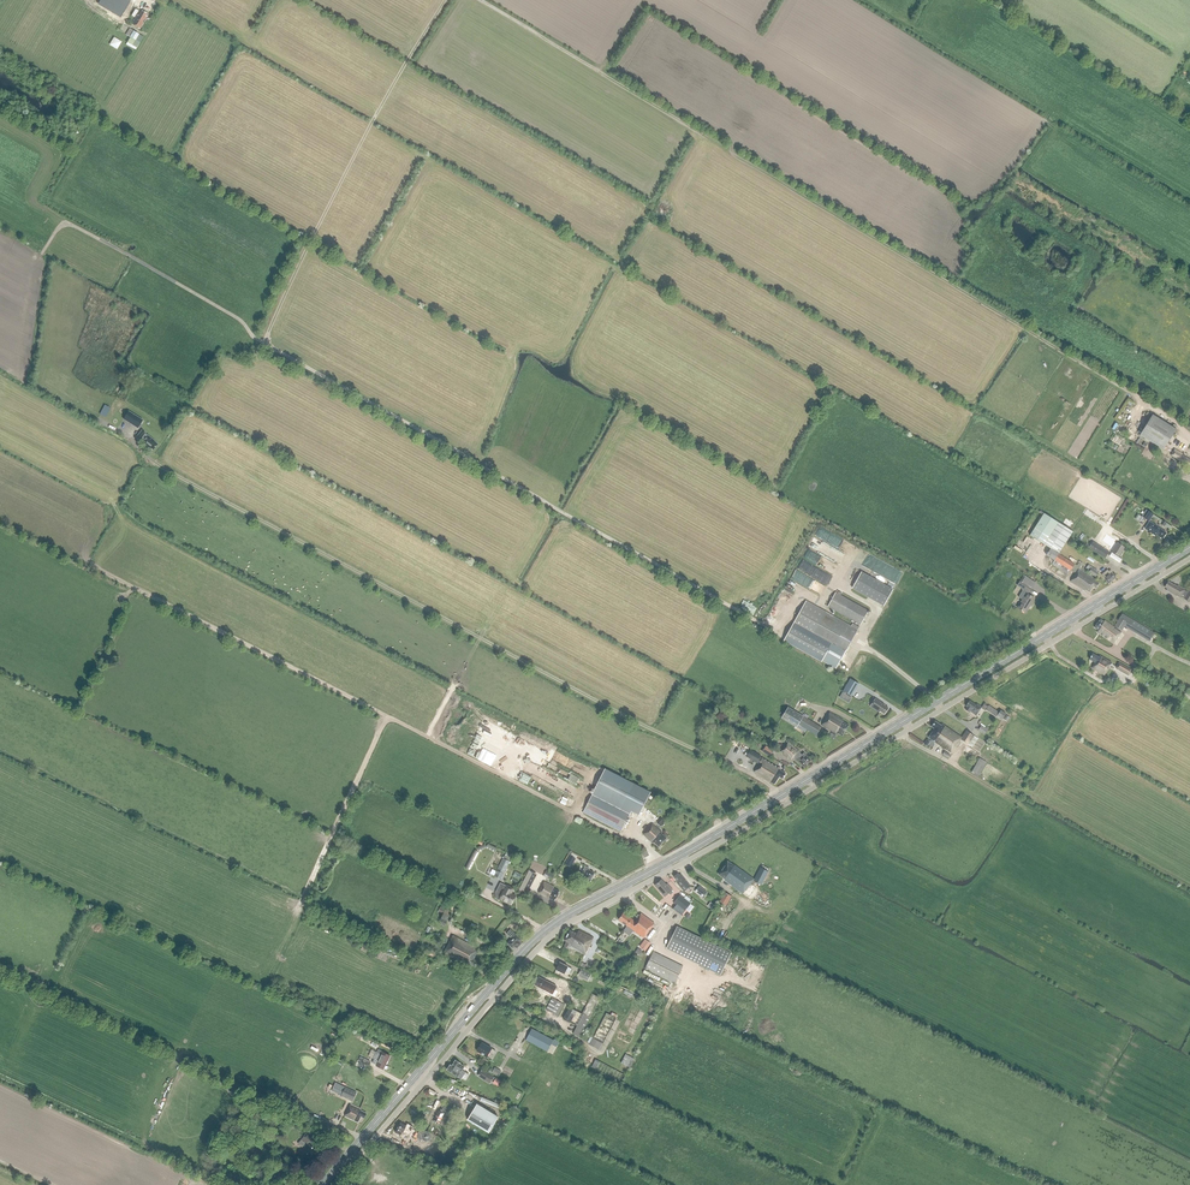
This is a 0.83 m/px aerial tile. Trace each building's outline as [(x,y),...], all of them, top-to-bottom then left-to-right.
[(98,3),(120,17),(130,0),(100,0),(98,3)] [(137,15),(131,25),(140,30),(147,17),(145,16),(146,14),(141,11),(138,16),(137,15)] [(138,34),(133,31),(129,29),(125,34),(130,37),(126,44),(128,46),(129,44),(136,48),(139,42),(142,37),(139,35),(138,34)] [(111,45),(120,49),(124,40),(115,36),(111,45)] [(100,417),(106,420),(113,404),(107,401),(100,417)] [(142,420),(128,411),(123,419),(137,428),(142,420)] [(1140,435),(1163,449),(1176,429),(1152,414),(1140,435)] [(140,439),(145,434),(145,433),(142,430),(136,437),(140,440),(140,439)] [(153,449),(157,445),(154,442),(155,441),(147,435),(147,436),(145,434),(140,439),(142,441),(142,442),(150,449),(151,447),(153,449)] [(1182,455),(1178,460),(1189,466),(1189,464),(1189,460),(1182,455)] [(1141,516),(1145,519),(1148,522),(1153,515),(1145,510),(1141,516)] [(1070,570),(1075,574),(1070,581),(1084,590),(1085,589),(1089,592),(1093,586),(1096,588),(1098,583),(1095,581),(1096,580),(1079,569),(1081,566),(1078,564),(1077,565),(1058,553),(1073,531),(1044,512),(1029,534),(1050,548),(1046,555),(1054,560),(1052,564),(1068,574),(1070,570)] [(1156,527),(1149,522),(1145,528),(1152,533),(1156,536),(1156,535),(1162,538),(1166,533),(1157,526),(1156,527)] [(821,528),(817,536),(821,539),(826,530),(821,528)] [(852,559),(814,540),(810,548),(848,567),(852,559)] [(1093,541),(1088,548),(1104,558),(1109,552),(1093,541)] [(1110,550),(1119,556),(1125,547),(1118,543),(1117,544),(1113,541),(1109,546),(1111,548),(1110,550)] [(1088,565),(1085,568),(1089,571),(1088,572),(1095,577),(1098,573),(1094,570),(1094,569),(1088,565)] [(813,591),(818,581),(795,569),(790,579),(813,591)] [(1112,573),(1112,572),(1110,570),(1108,572),(1106,570),(1101,574),(1108,584),(1116,578),(1112,573)] [(852,588),(884,606),(893,590),(861,572),(852,588)] [(1030,579),(1024,575),(1018,585),(1024,589),(1018,597),(1022,599),(1017,608),(1025,613),(1034,598),(1027,593),(1028,591),(1029,592),(1031,588),(1026,585),(1030,579)] [(1167,588),(1166,590),(1175,596),(1176,595),(1180,597),(1181,596),(1184,599),(1189,602),(1189,601),(1189,600),(1189,591),(1188,593),(1184,590),(1185,589),(1177,585),(1177,586),(1174,584),(1173,585),(1167,581),(1164,587),(1167,588)] [(780,591),(768,619),(779,624),(791,595),(780,591)] [(860,625),(868,611),(835,592),(827,606),(860,625)] [(784,640),(836,668),(844,653),(846,654),(847,653),(845,652),(858,630),(851,626),(806,601),(784,640)] [(1105,620),(1104,622),(1100,619),(1094,627),(1098,630),(1097,632),(1113,643),(1121,632),(1105,620)] [(1092,653),(1089,659),(1095,662),(1092,668),(1104,675),(1111,662),(1099,656),(1098,657),(1092,653)] [(1128,675),(1131,669),(1119,662),(1116,668),(1128,675)] [(850,678),(843,691),(851,696),(859,684),(850,678)] [(867,704),(868,702),(874,693),(866,688),(859,699),(867,704)] [(879,713),(880,711),(884,714),(888,708),(884,705),(875,698),(870,706),(879,713)] [(982,707),(977,704),(976,705),(969,700),(965,706),(967,707),(965,710),(968,712),(969,711),(976,715),(982,707)] [(996,716),(999,712),(988,705),(986,709),(996,716)] [(821,727),(787,707),(781,718),(786,721),(797,727),(798,725),(816,735),(821,727)] [(1002,720),(1006,713),(1000,710),(996,716),(1002,720)] [(829,712),(821,725),(835,734),(836,732),(842,736),(849,725),(843,721),(843,720),(829,712)] [(977,739),(973,736),(966,731),(962,737),(942,724),(941,725),(935,721),(931,727),(934,729),(928,738),(931,739),(930,741),(927,739),(924,744),(927,745),(928,744),(933,747),(934,745),(933,744),(935,742),(950,752),(954,747),(955,748),(961,739),(968,744),(972,747),(977,739)] [(976,727),(976,729),(984,734),(987,730),(981,726),(979,729),(976,727)] [(804,767),(811,760),(806,755),(804,753),(802,755),(799,751),(788,742),(780,752),(790,760),(793,757),(794,757),(796,759),(795,759),(799,763),(799,762),(804,767)] [(773,750),(765,745),(764,747),(763,747),(761,751),(762,751),(762,752),(769,756),(773,750)] [(779,776),(783,778),(786,774),(780,770),(783,765),(780,763),(777,767),(763,758),(762,758),(760,757),(761,756),(750,749),(748,748),(744,754),(747,755),(746,756),(759,764),(756,767),(757,767),(754,772),(774,784),(779,776)] [(977,757),(971,772),(980,775),(985,760),(977,757)] [(583,813),(621,832),(632,810),(639,814),(650,793),(633,784),(605,770),(594,791),(583,813)] [(653,841),(654,842),(659,847),(667,838),(661,833),(661,832),(653,824),(643,834),(652,842),(653,841)] [(475,849),(467,867),(471,869),(479,850),(475,849)] [(570,867),(575,858),(570,855),(565,864),(570,867)] [(506,869),(510,861),(503,858),(497,870),(494,875),(501,879),(506,869)] [(746,890),(751,884),(753,885),(755,882),(761,885),(769,869),(761,865),(754,879),(733,864),(732,865),(727,861),(718,874),(725,879),(724,880),(743,893),(746,889),(746,890)] [(589,868),(585,866),(580,877),(589,882),(594,873),(588,870),(589,868)] [(677,882),(684,891),(691,886),(681,874),(679,875),(678,873),(673,877),(677,882)] [(529,889),(533,882),(525,878),(521,884),(529,889)] [(672,890),(672,889),(667,884),(666,885),(661,880),(655,885),(664,896),(668,893),(670,895),(673,892),(672,890)] [(559,891),(553,888),(554,887),(544,882),(538,893),(548,898),(549,897),(555,900),(559,891)] [(511,904),(516,896),(511,893),(513,888),(507,885),(506,886),(500,883),(501,883),(497,891),(496,891),(496,898),(499,900),(500,899),(511,904)] [(706,892),(699,886),(696,889),(704,895),(706,892)] [(726,906),(731,896),(725,892),(719,902),(726,906)] [(674,903),(684,911),(690,903),(680,895),(674,903)] [(439,923),(445,926),(452,911),(446,909),(444,913),(442,913),(439,921),(440,921),(439,923)] [(632,919),(623,913),(618,919),(627,926),(630,928),(644,938),(654,923),(641,913),(635,921),(632,919)] [(731,953),(677,926),(666,948),(720,975),(731,953)] [(512,948),(514,946),(517,948),(521,943),(519,941),(521,939),(510,929),(506,933),(512,939),(507,943),(512,948)] [(593,938),(578,930),(577,933),(570,930),(564,940),(566,941),(564,947),(569,949),(570,947),(584,954),(593,938)] [(467,963),(474,967),(477,961),(474,959),(479,949),(453,935),(444,952),(467,964),(467,963)] [(647,938),(641,946),(648,950),(653,942),(647,938)] [(674,983),(683,966),(653,951),(644,969),(674,983)] [(616,965),(622,969),(625,964),(619,960),(616,965)] [(572,969),(568,967),(560,962),(556,969),(564,974),(566,971),(569,973),(572,969)] [(587,980),(591,973),(581,968),(578,975),(587,980)] [(539,977),(535,985),(539,987),(544,989),(553,994),(557,986),(554,985),(548,982),(539,977)] [(570,1022),(577,1026),(573,1033),(579,1036),(600,997),(592,994),(582,1014),(579,1012),(569,1007),(563,1019),(570,1022)] [(557,1015),(563,1004),(552,998),(546,1009),(557,1015)] [(590,1043),(590,1044),(600,1050),(616,1018),(610,1015),(606,1013),(593,1038),(590,1043)] [(553,1040),(532,1028),(526,1040),(547,1051),(553,1040)] [(491,1048),(482,1043),(477,1051),(487,1057),(489,1052),(493,1054),(496,1051),(491,1048)] [(382,1052),(383,1051),(378,1049),(377,1052),(376,1052),(373,1058),(374,1059),(372,1063),(376,1065),(383,1069),(390,1055),(382,1052)] [(620,1063),(627,1066),(629,1067),(634,1058),(625,1054),(620,1063)] [(359,1060),(362,1062),(368,1065),(370,1061),(364,1058),(360,1057),(359,1060)] [(450,1065),(447,1070),(461,1079),(466,1073),(462,1070),(464,1066),(460,1064),(460,1063),(455,1060),(452,1066),(450,1065)] [(622,1083),(625,1076),(596,1060),(592,1067),(622,1083)] [(492,1073),(498,1077),(502,1071),(495,1067),(492,1073)] [(478,1076),(490,1084),(494,1077),(482,1069),(478,1076)] [(341,1095),(341,1096),(352,1101),(356,1092),(335,1082),(331,1091),(341,1095)] [(499,1108),(501,1104),(483,1096),(482,1100),(499,1108)] [(350,1104),(345,1116),(358,1122),(361,1116),(364,1118),(366,1113),(360,1110),(361,1109),(350,1104)] [(498,1117),(477,1104),(468,1119),(489,1132),(498,1117)] [(454,1109),(451,1107),(448,1108),(443,1106),(441,1112),(438,1110),(433,1120),(445,1126),(451,1115),(453,1114),(454,1111),(454,1109)] [(451,1115),(445,1126),(451,1129),(458,1117),(453,1114),(451,1115)] [(412,1128),(413,1127),(407,1124),(406,1126),(400,1122),(394,1131),(400,1135),(400,1136),(403,1137),(402,1138),(410,1143),(414,1136),(420,1140),(422,1139),(426,1141),(429,1140),(431,1137),(430,1133),(427,1131),(425,1132),(423,1126),(418,1127),(419,1131),(418,1133),(416,1132),(417,1131),(412,1128)] [(312,1143),(315,1138),(307,1132),(302,1139),(307,1143),(305,1145),(304,1144),(305,1143),(301,1140),(298,1143),(302,1146),(303,1146),(304,1147),(301,1151),(303,1153),(309,1158),(317,1147),(312,1143)]
